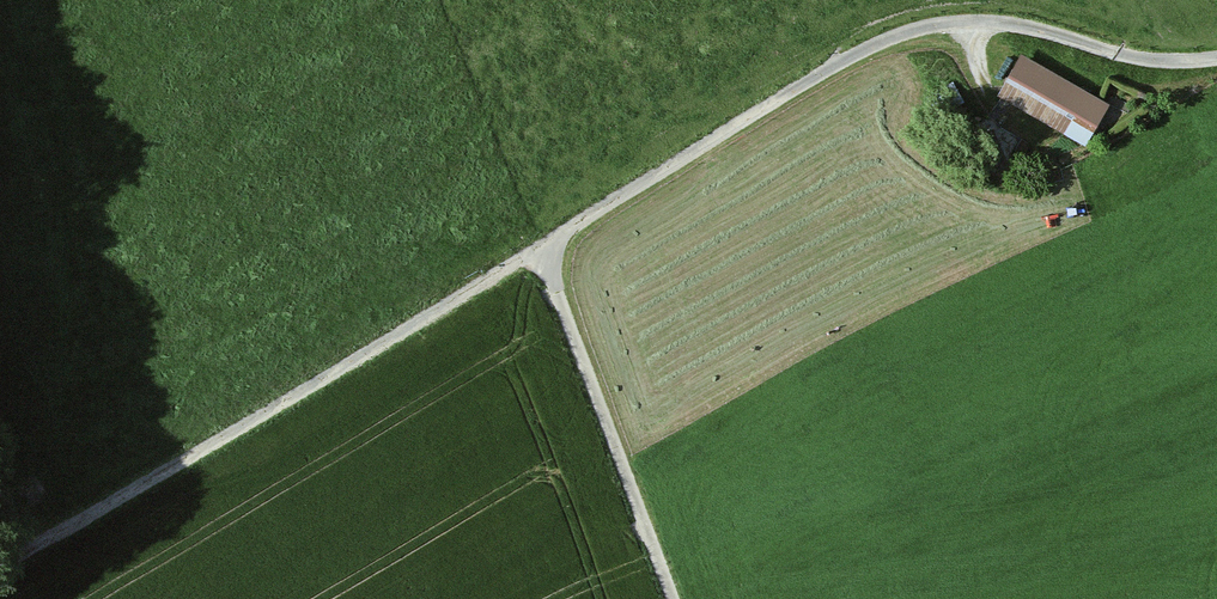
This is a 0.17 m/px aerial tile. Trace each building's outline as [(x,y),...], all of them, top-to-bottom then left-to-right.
[(1106,106),(1019,59),(995,102),(1083,149),(1106,106)]
